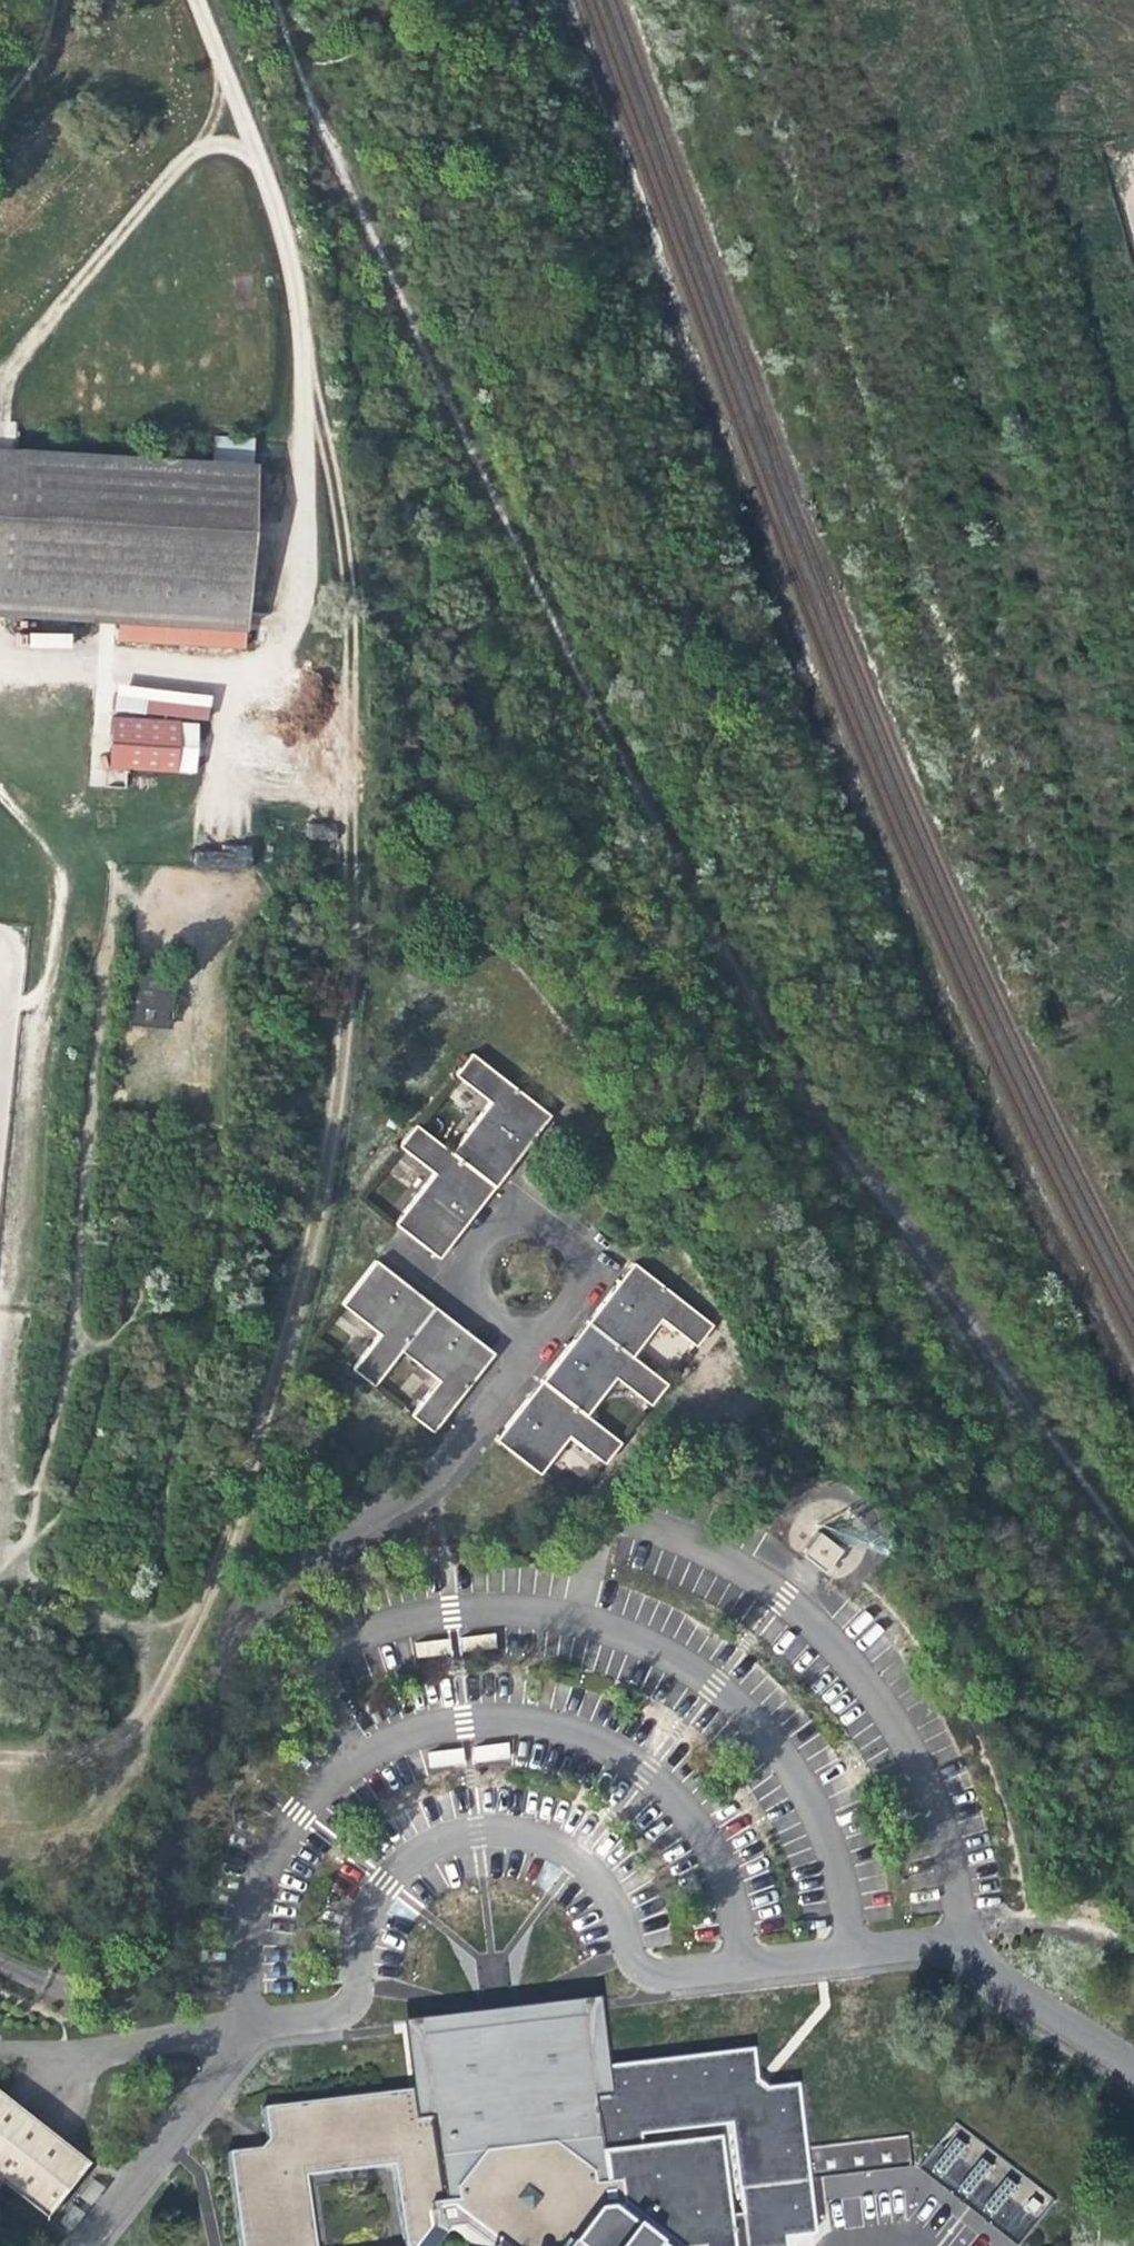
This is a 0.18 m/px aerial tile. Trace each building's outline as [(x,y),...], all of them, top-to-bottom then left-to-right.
[(211,459),(0,447),(0,614),(119,622),(119,639),(244,647),(254,461),(254,438),(213,437),(211,459)] [(211,695),(116,682),(112,768),(197,774),(211,695)] [(175,988),(131,983),(130,1025),(173,1031),(175,988)] [(474,1050),(457,1072),(491,1101),(452,1149),(417,1121),(398,1145),(432,1173),(395,1219),(440,1255),(554,1114),(474,1050)] [(381,1261),(346,1305),(379,1331),(352,1367),(374,1385),(402,1350),(438,1379),(410,1414),(431,1431),(493,1352),(381,1261)] [(493,1438),(538,1473),(568,1434),(603,1461),(619,1440),(585,1413),(613,1377),(648,1404),(665,1382),(630,1355),(658,1319),(693,1346),(710,1324),(630,1262),(493,1438)] [(819,1531),(804,1554),(831,1571),(846,1548),(819,1531)] [(785,2245),(818,2240),(798,2093),(766,2099),(754,2090),(751,2059),(612,2077),(602,2006),(405,2031),(411,2091),(263,2109),(267,2139),(256,2149),(226,2152),(237,2245),(307,2245),(300,2177),(387,2166),(396,2245),(430,2245),(441,2232),(453,2232),(471,2245),(785,2245)] [(27,2199),(69,2147),(0,2097),(0,2179),(27,2199)] [(811,2169),(910,2165),(909,2140),(810,2145),(811,2169)] [(69,2147),(27,2199),(44,2212),(84,2158),(69,2147)]
